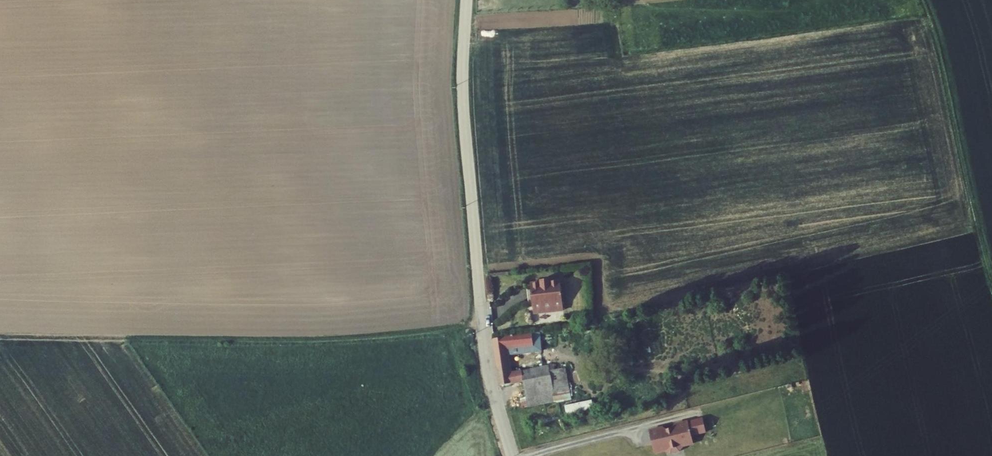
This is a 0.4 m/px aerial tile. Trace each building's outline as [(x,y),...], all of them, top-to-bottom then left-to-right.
[(530,285),(531,300),(561,298),(559,282),(549,283),(548,279),(540,280),(541,284),(530,285)] [(531,300),(533,310),(554,309),(555,312),(563,311),(561,298),(531,300)] [(527,334),(519,335),(520,350),(530,349),(534,371),(507,374),(508,384),(542,377),(537,344),(529,344),(527,334)] [(504,340),(493,341),(496,372),(499,385),(508,384),(507,374),(503,351),(520,350),(519,335),(504,337),(504,340)] [(688,422),(692,437),(706,433),(703,418),(688,422)] [(663,428),(649,432),(655,453),(666,451),(666,452),(671,455),(680,453),(683,448),(682,447),(693,444),(692,437),(688,422),(674,425),(672,429),(666,430),(663,428)]
